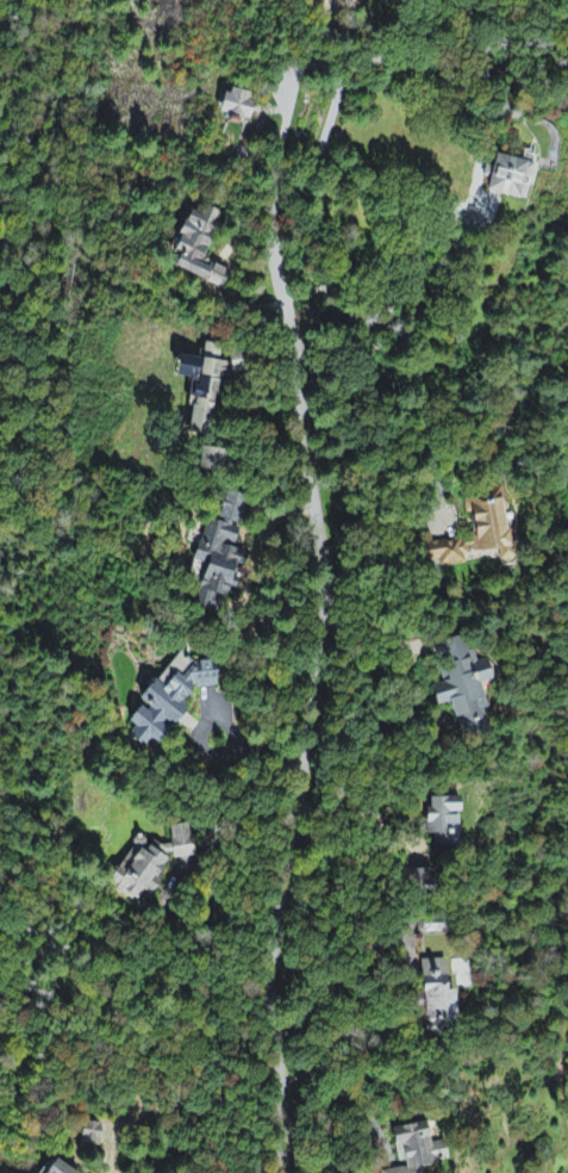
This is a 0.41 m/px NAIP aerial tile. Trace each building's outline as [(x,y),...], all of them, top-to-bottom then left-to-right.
[(251,122),(255,97),(225,93),(222,117),(251,122)] [(488,169),(484,180),(492,182),(489,195),(526,205),(535,167),(499,158),(495,171),(488,169)] [(224,290),(231,272),(205,262),(222,214),(206,208),(203,217),(190,212),(173,256),(179,258),(174,271),(224,290)] [(210,437),(225,368),(241,371),(245,356),(232,353),(229,364),(220,362),(223,347),(207,344),(203,360),(196,359),(186,405),(195,407),(189,432),(210,437)] [(229,451),(204,447),(200,469),(225,474),(229,451)] [(516,560),(502,489),(464,496),(467,516),(471,515),(475,538),(427,547),(431,569),(466,562),(464,556),(497,549),(500,563),(516,560)] [(246,552),(235,549),(241,529),(240,529),(248,498),(227,493),(219,523),(207,520),(191,580),(203,583),(196,608),(212,612),(215,599),(228,602),(231,590),(236,591),(246,552)] [(488,724),(479,686),(494,683),(489,661),(474,664),(468,638),(435,645),(444,685),(433,687),(438,708),(452,705),(456,722),(461,721),(463,730),(488,724)] [(197,690),(219,689),(217,663),(200,664),(201,673),(181,655),(141,700),(152,710),(140,711),(132,719),(133,738),(146,749),(153,741),(159,747),(168,737),(167,724),(178,724),(190,711),(184,705),(197,690)] [(460,848),(461,800),(429,799),(428,837),(435,837),(435,848),(460,848)] [(195,861),(190,826),(170,828),(171,843),(169,847),(162,848),(152,843),(147,854),(145,839),(134,841),(114,881),(116,894),(138,905),(141,898),(157,895),(156,886),(173,852),(174,863),(195,861)] [(427,1023),(458,1022),(457,992),(448,992),(447,961),(423,962),(427,1023)] [(99,1150),(102,1127),(83,1124),(79,1146),(99,1150)] [(402,1171),(388,1172),(423,1172),(422,1168),(450,1164),(446,1143),(432,1145),(429,1125),(395,1130),(402,1171)] [(55,1161),(48,1172),(75,1172),(55,1161)]
